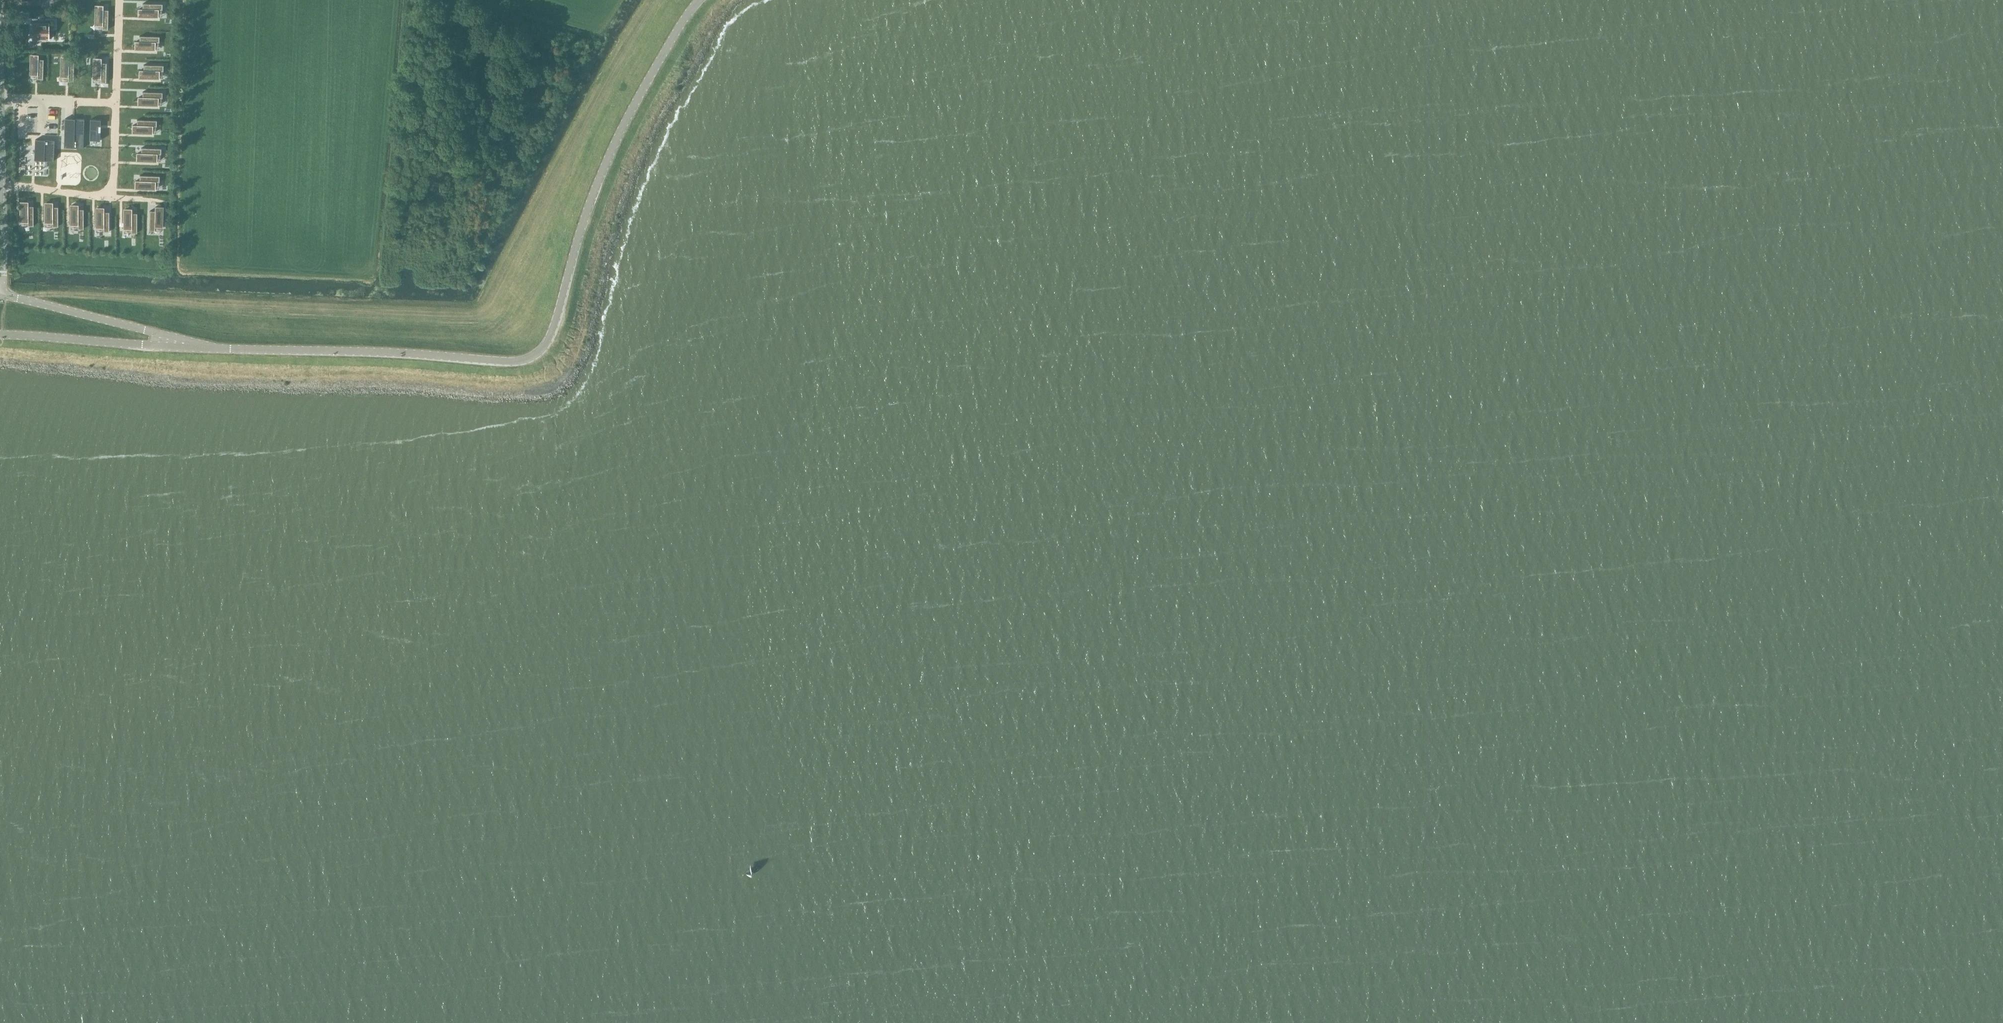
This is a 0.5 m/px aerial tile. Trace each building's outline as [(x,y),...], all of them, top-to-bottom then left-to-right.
[(139,9),(138,15),(149,15),(149,16),(158,16),(158,9),(162,9),(163,4),(143,3),(143,9),(139,9)] [(96,16),(95,25),(102,25),(102,29),(108,29),(108,10),(103,9),(103,5),(97,5),(96,16)] [(49,22),(33,22),(33,40),(49,40),(49,22)] [(135,41),(135,48),(146,48),(146,49),(155,49),(155,42),(159,42),(159,36),(140,36),(140,41),(135,41)] [(31,65),(30,74),(37,74),(37,79),(43,79),(44,59),(38,59),(38,55),(32,55),(32,65),(31,65)] [(61,67),(61,76),(68,76),(68,81),(74,81),(74,61),(69,61),(69,57),(62,57),(62,67),(61,67)] [(94,69),(94,78),(101,78),(100,82),(106,82),(107,63),(101,62),(101,58),(95,58),(95,69),(94,69)] [(140,70),(140,76),(150,77),(159,78),(159,71),(163,71),(164,65),(144,65),(144,70),(140,70)] [(139,97),(138,103),(149,104),(158,105),(158,98),(162,98),(163,92),(143,92),(143,97),(139,97)] [(65,118),(64,147),(84,148),(85,119),(65,118)] [(91,119),(90,140),(100,140),(101,133),(97,133),(97,126),(101,126),(101,119),(91,119)] [(133,125),(133,131),(143,132),(152,133),(152,126),(157,126),(157,120),(137,120),(137,125),(133,125)] [(36,139),(35,160),(54,161),(55,140),(36,139)] [(137,153),(137,159),(148,160),(157,161),(157,154),(161,154),(161,148),(142,148),(141,153),(137,153)] [(136,181),(135,187),(146,187),(146,188),(155,188),(155,181),(159,181),(160,176),(140,175),(140,181),(136,181)] [(22,212),(21,212),(21,221),(28,221),(28,226),(34,226),(33,206),(28,206),(28,202),(21,202),(22,212)] [(46,213),(45,213),(45,222),(52,222),(52,226),(58,226),(58,207),(52,207),(52,203),(46,203),(46,213)] [(72,215),(71,215),(71,224),(78,224),(78,229),(84,229),(84,209),(78,209),(78,205),(72,205),(72,215)] [(150,210),(149,230),(155,230),(155,226),(162,226),(162,217),(162,207),(156,207),(156,211),(150,210)] [(97,218),(96,218),(96,227),(104,227),(104,231),(109,231),(109,212),(104,212),(104,208),(97,208),(97,218)] [(125,219),(124,219),(124,228),(131,228),(131,233),(137,233),(137,213),(132,213),(132,209),(125,209),(125,219)]
